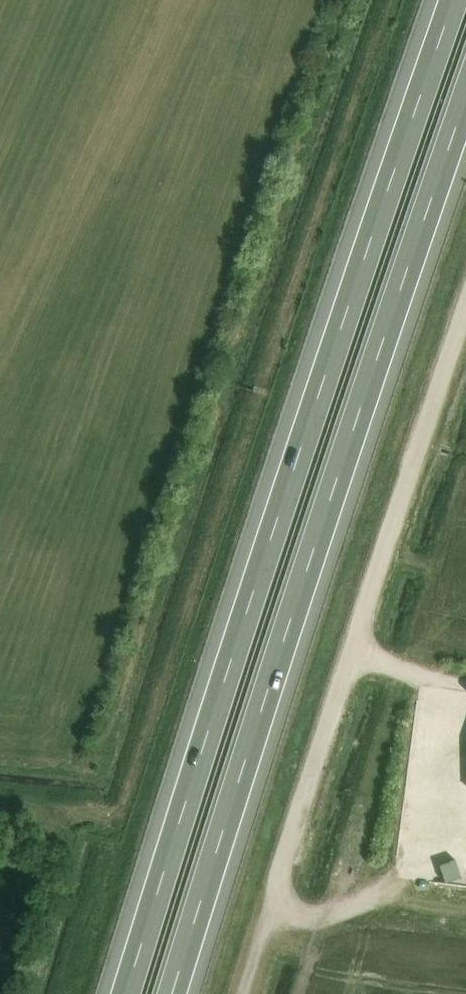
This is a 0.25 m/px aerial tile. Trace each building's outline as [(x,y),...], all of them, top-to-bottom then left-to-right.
[(453,864),(451,881),(465,883),(465,866),(453,864)]
